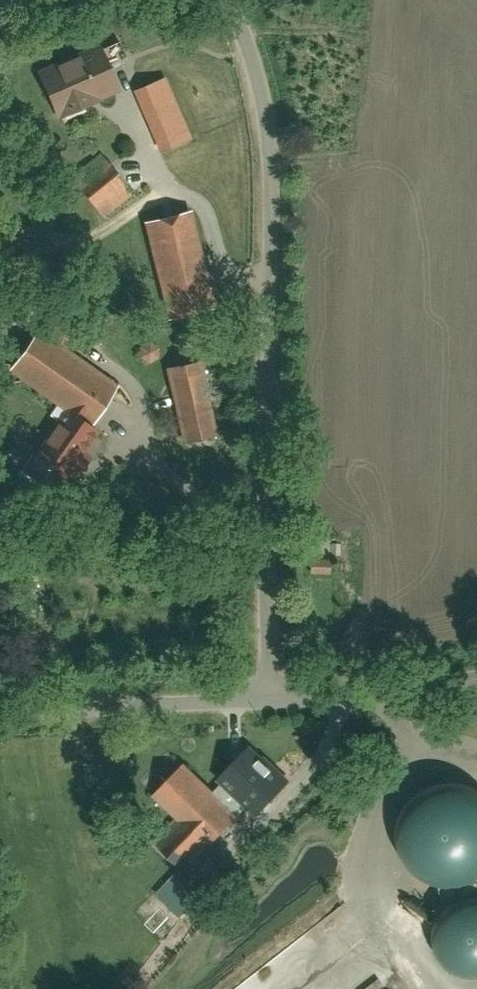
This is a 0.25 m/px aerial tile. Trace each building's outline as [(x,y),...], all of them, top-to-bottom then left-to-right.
[(120,94),(101,48),(38,75),(58,121),(120,94)] [(176,183),(228,160),(186,62),(134,85),(176,183)] [(103,218),(132,196),(101,154),(71,177),(103,218)] [(168,327),(218,314),(191,210),(78,240),(90,284),(152,268),(168,327)] [(91,430),(119,386),(37,334),(10,376),(67,412),(31,467),(68,491),(102,437),(91,430)] [(184,447),(219,439),(204,366),(168,373),(184,447)] [(219,783),(221,785),(213,794),(236,816),(245,806),(257,817),(290,780),(253,747),(219,783)] [(155,842),(184,869),(236,816),(213,794),(183,765),(155,794),(179,817),(155,842)] [(462,777),(444,775),(426,780),(411,790),(400,805),(395,822),(396,840),(403,857),(414,870),(429,879),(445,882),(462,881),(476,874),(476,783),(462,777)] [(182,871),(153,898),(167,912),(175,905),(181,912),(202,892),(182,871)] [(463,890),(450,895),(440,905),(434,918),(432,932),(435,946),(442,957),(452,966),(465,971),(476,972),(476,888),(463,890)]
